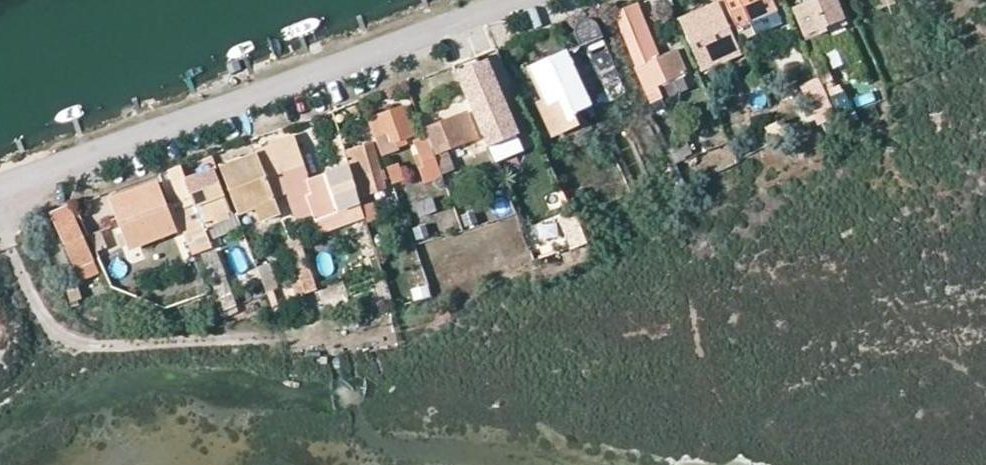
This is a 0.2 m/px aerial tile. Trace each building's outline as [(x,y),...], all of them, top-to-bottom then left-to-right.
[(738,26),(776,9),(771,0),(726,0),(738,26)] [(794,7),(806,34),(818,29),(821,34),(830,30),(827,25),(847,17),(839,0),(810,0),(794,7)] [(715,3),(679,19),(702,72),(727,60),(721,46),(731,41),(715,3)] [(661,58),(638,4),(630,7),(653,61),(661,58)] [(650,91),(690,74),(679,50),(661,58),(653,61),(630,7),(616,13),(643,76),(650,91)] [(614,99),(628,93),(618,70),(608,50),(602,36),(598,26),(596,23),(593,20),(588,17),(577,21),(575,27),(575,32),(575,36),(580,46),(567,53),(593,109),(614,99)] [(595,114),(593,109),(567,53),(561,55),(531,69),(544,100),(548,106),(540,110),(552,135),(595,114)] [(522,132),(490,58),(458,71),(490,145),(522,132)] [(820,76),(801,84),(817,125),(836,117),(820,76)] [(548,106),(544,100),(538,104),(540,110),(548,106)] [(402,107),(379,116),(380,119),(369,123),(376,139),(384,136),(387,144),(399,140),(412,135),(405,119),(402,107)] [(474,138),(465,115),(435,125),(426,128),(430,136),(437,152),(474,138)] [(274,148),(261,153),(278,197),(288,192),(298,219),(314,213),(321,229),(367,211),(362,196),(351,161),(343,164),(309,177),(293,135),(272,143),(274,148)] [(346,146),(342,136),(333,139),(337,149),(346,146)] [(442,168),(437,152),(430,136),(417,141),(420,149),(426,167),(428,172),(442,168)] [(351,161),(362,196),(386,187),(372,142),(347,149),(351,161)] [(351,161),(347,149),(346,146),(337,149),(343,164),(351,161)] [(278,197),(261,153),(222,168),(240,213),(254,207),(260,223),(282,215),(275,198),(278,197)] [(204,231),(200,219),(228,207),(213,169),(189,179),(183,165),(168,170),(182,202),(174,205),(191,246),(208,239),(204,231)] [(176,232),(157,184),(112,200),(125,236),(149,227),(155,239),(176,232)] [(495,218),(512,211),(506,195),(489,202),(495,218)] [(68,207),(51,213),(70,254),(86,248),(68,207)] [(200,219),(204,231),(232,219),(228,207),(200,219)] [(479,226),(478,212),(460,213),(460,227),(479,226)] [(125,236),(130,249),(155,239),(149,227),(125,236)] [(533,260),(556,257),(554,243),(530,247),(533,260)] [(70,254),(75,266),(91,258),(86,248),(70,254)] [(323,261),(316,264),(319,271),(326,268),(323,261)] [(267,292),(276,289),(266,266),(266,265),(257,268),(267,292)] [(79,285),(68,289),(74,305),(79,304),(78,299),(83,297),(79,285)]
